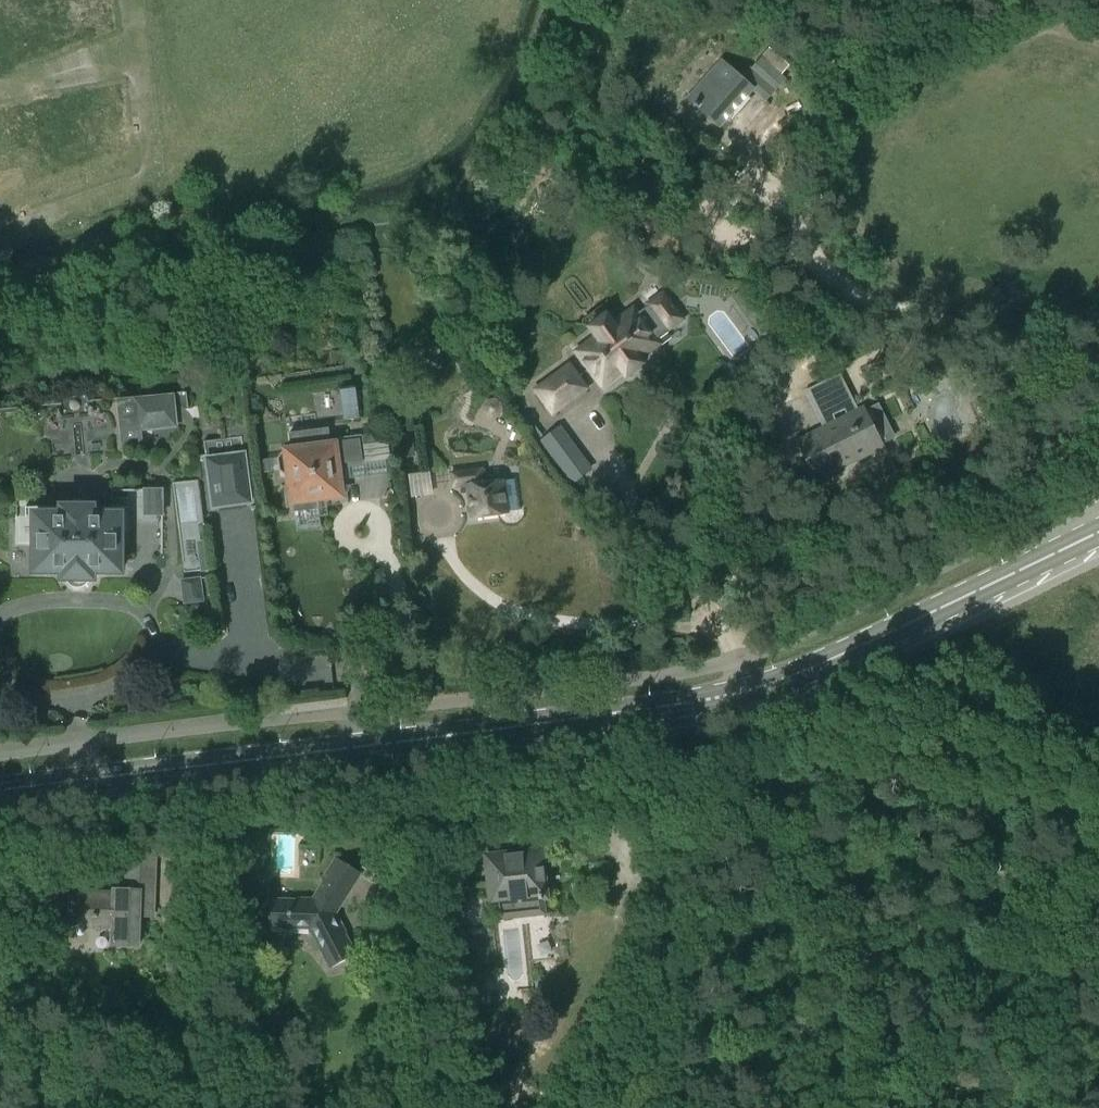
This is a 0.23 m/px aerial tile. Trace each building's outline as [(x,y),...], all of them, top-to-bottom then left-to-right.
[(801,45),(799,35),(789,38),(791,48),(801,45)] [(789,65),(770,48),(761,58),(762,58),(780,75),(789,65)] [(688,98),(721,127),(753,90),(766,102),(774,93),(759,79),(752,88),(722,60),(688,98)] [(756,303),(746,289),(732,299),(759,336),(778,323),(776,321),(787,314),(776,300),(770,305),(765,297),(756,303)] [(643,342),(656,333),(646,318),(615,339),(608,330),(591,341),(597,350),(571,368),(581,383),(594,374),(599,382),(605,379),(620,401),(637,389),(627,375),(636,369),(630,361),(648,349),(643,342)] [(568,369),(535,393),(551,415),(584,391),(568,369)] [(849,391),(848,390),(841,376),(831,381),(839,396),(849,391)] [(362,386),(345,386),(347,418),(364,417),(362,386)] [(849,393),(849,391),(839,396),(846,410),(856,405),(849,393)] [(135,400),(138,432),(179,429),(176,396),(135,400)] [(471,419),(494,427),(502,404),(479,396),(471,419)] [(883,448),(864,410),(797,443),(816,481),(883,448)] [(543,439),(537,444),(548,459),(570,443),(559,427),(543,439)] [(240,437),(204,441),(212,513),(249,509),(240,437)] [(364,465),(365,465),(362,437),(332,441),(332,446),(288,452),(283,453),(278,459),(279,472),(285,476),(291,475),(294,508),(293,508),(296,529),(320,526),(318,505),(317,505),(316,498),(340,495),(338,480),(365,477),(364,465)] [(452,473),(453,486),(469,485),(472,517),(519,512),(516,483),(503,484),(482,487),(480,470),(452,473)] [(148,489),(148,512),(165,512),(165,489),(148,489)] [(63,571),(63,578),(93,578),(93,571),(121,571),(121,507),(91,507),(89,505),(87,503),(86,503),(85,502),(82,501),(80,501),(78,500),(76,501),(74,501),(72,502),(69,503),(68,504),(66,506),(65,507),(36,507),(36,571),(63,571)] [(205,603),(202,580),(182,582),(185,606),(205,603)] [(539,896),(544,896),(539,852),(489,858),(494,902),(497,901),(499,917),(541,912),(539,896)] [(337,858),(311,900),(270,899),(269,927),(310,928),(331,968),(356,955),(335,914),(360,872),(337,858)] [(113,945),(138,946),(139,909),(153,909),(154,878),(128,878),(127,889),(114,889),(114,893),(71,892),(70,927),(113,928),(113,945)]
